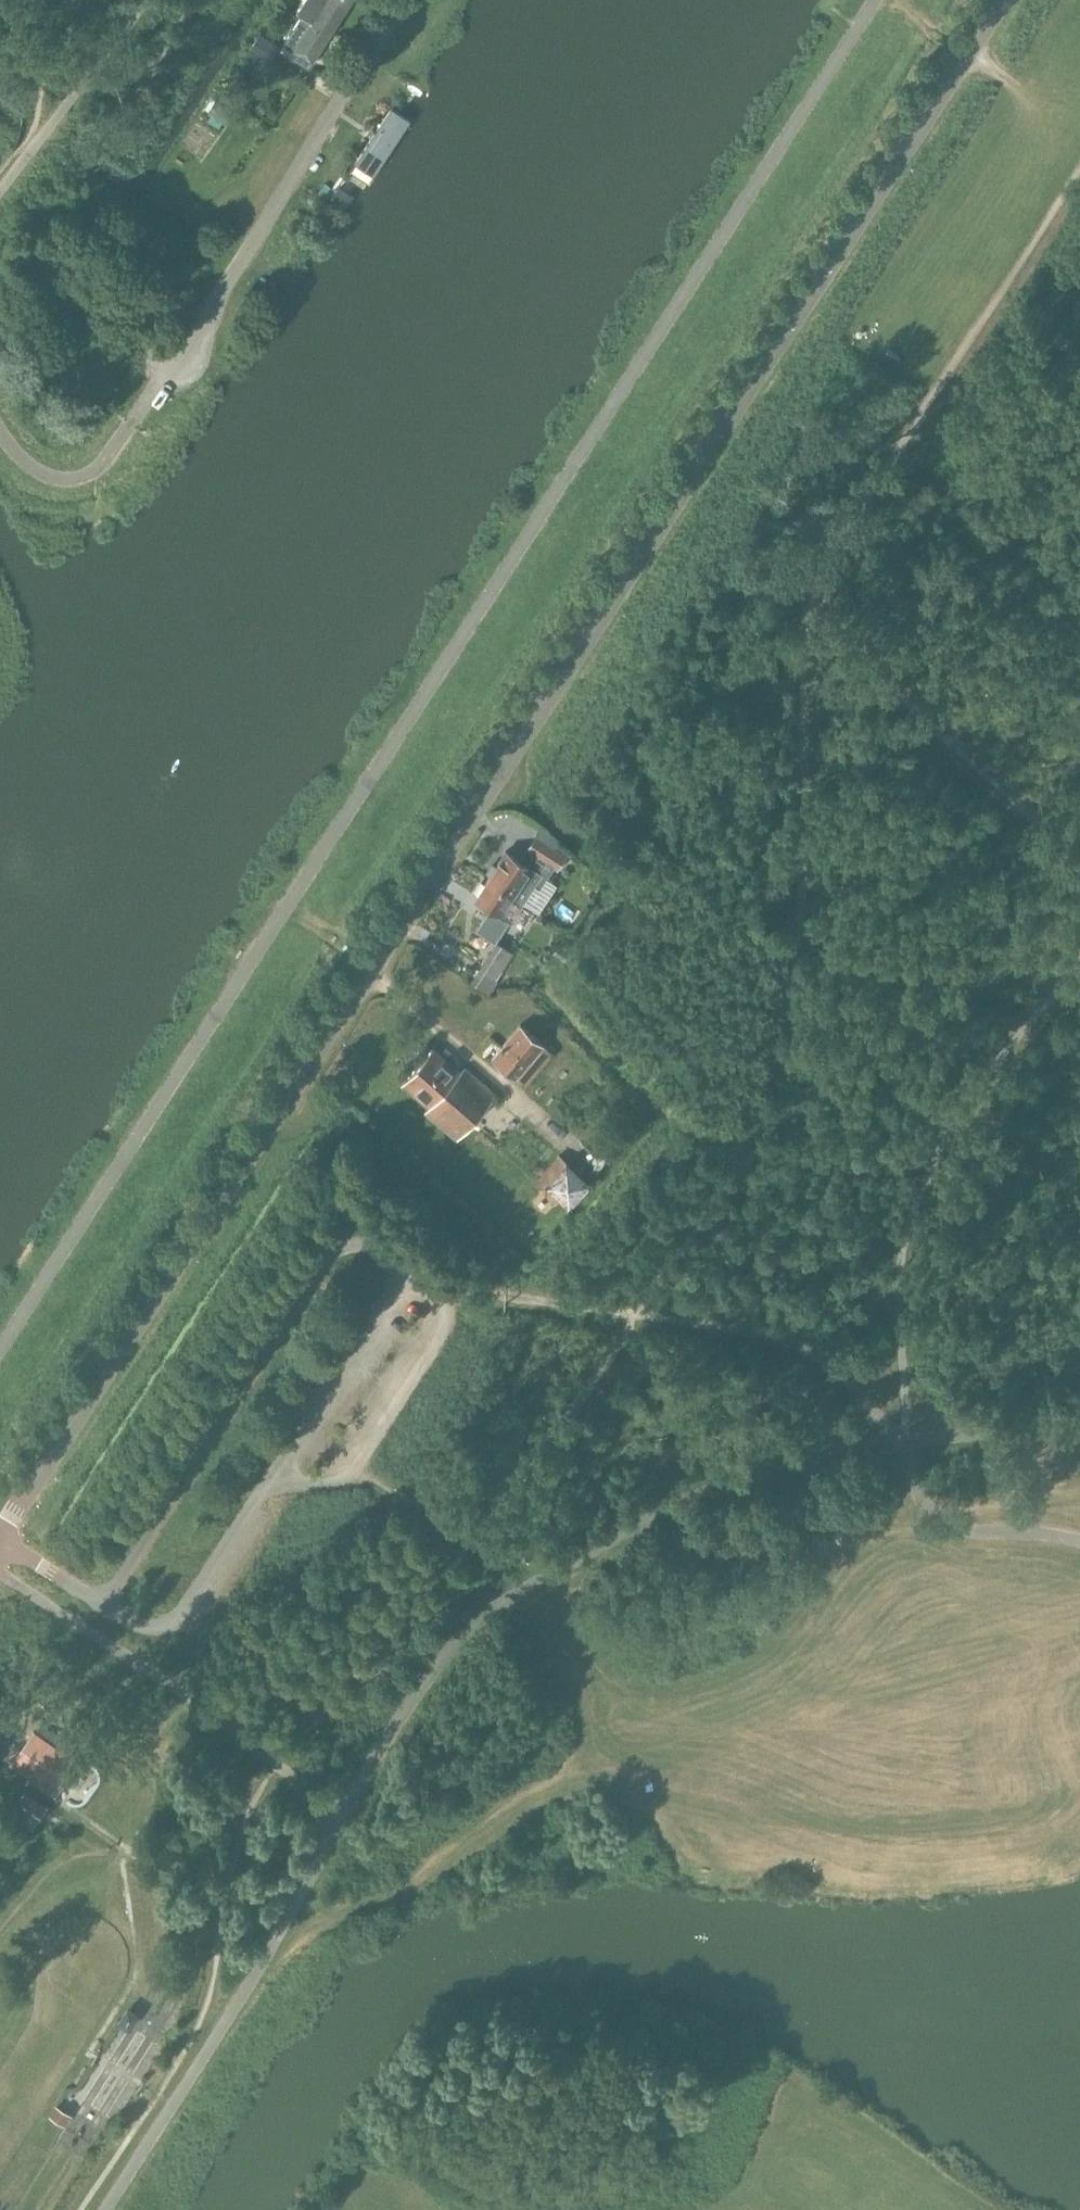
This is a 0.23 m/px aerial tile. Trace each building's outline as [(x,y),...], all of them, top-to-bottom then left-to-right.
[(297,10),(331,32),(352,0),(303,0),(297,10)] [(331,32),(297,10),(293,7),(275,35),(314,60),(331,32)] [(276,48),(259,37),(251,48),(268,60),(276,48)] [(225,77),(244,92),(254,79),(234,65),(225,77)] [(216,98),(209,109),(213,112),(223,119),(227,122),(234,111),(216,98)] [(369,186),(412,121),(392,103),(350,169),(369,186)] [(342,195),(337,192),(331,202),(336,205),(344,210),(350,201),(342,195)] [(540,828),(520,859),(540,872),(546,876),(553,865),(556,866),(565,852),(555,846),(558,840),(540,828)] [(505,850),(486,878),(522,901),(533,883),(539,887),(546,876),(540,872),(520,859),(505,850)] [(476,895),(475,896),(490,906),(476,929),(495,941),(509,919),(510,919),(522,901),(486,878),(476,895)] [(483,964),(497,973),(512,951),(498,942),(483,964)] [(545,1043),(520,1023),(492,1055),(517,1076),(545,1043)] [(459,1070),(433,1047),(404,1080),(430,1104),(425,1109),(455,1135),(494,1091),(464,1065),(459,1070)] [(570,1158),(548,1181),(570,1203),(592,1180),(570,1158)] [(92,1547),(98,1551),(102,1545),(96,1541),(92,1547)] [(33,1729),(10,1762),(54,1793),(77,1761),(33,1729)] [(22,1793),(9,1811),(31,1826),(43,1809),(47,1804),(25,1789),(22,1793)] [(129,2024),(136,2013),(128,2008),(121,2019),(129,2024)] [(69,2113),(61,2108),(57,2105),(51,2114),(63,2122),(69,2113)]
